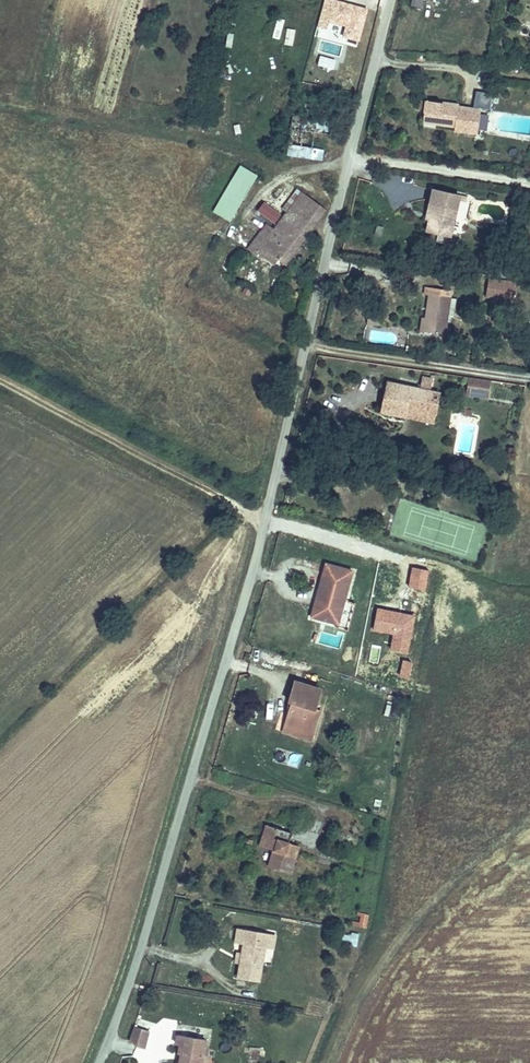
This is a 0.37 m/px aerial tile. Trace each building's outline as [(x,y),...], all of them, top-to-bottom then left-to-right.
[(333,0),(327,0),(319,27),(327,29),(330,22),(345,26),(342,36),(358,41),(367,9),(333,0)] [(274,18),(270,38),(279,40),(283,20),(274,18)] [(283,45),(292,46),(295,29),(285,28),(283,45)] [(475,91),(472,106),(488,109),(491,94),(475,91)] [(477,130),(480,110),(458,108),(458,105),(425,101),(424,110),(422,122),(455,127),(455,130),(475,133),(474,142),(483,143),(485,131),(477,130)] [(485,131),(488,112),(480,110),(477,130),(485,131)] [(322,159),(327,122),(293,119),(287,155),(322,159)] [(255,147),(262,144),(255,128),(248,131),(255,147)] [(229,221),(257,176),(240,166),(212,210),(229,221)] [(450,236),(459,196),(433,190),(428,212),(431,212),(429,219),(426,231),(450,236)] [(325,210),(301,192),(291,204),(315,223),(325,210)] [(256,211),(273,224),(280,214),(263,202),(256,211)] [(284,263),(315,223),(291,204),(269,233),(262,228),(249,245),(256,251),(256,250),(260,245),(275,256),(284,263)] [(275,256),(260,245),(256,250),(271,261),(275,256)] [(332,258),(329,270),(347,275),(350,263),(332,258)] [(487,281),(485,298),(512,302),(514,285),(487,281)] [(445,335),(451,298),(429,295),(425,318),(431,319),(429,333),(445,335)] [(429,333),(431,319),(425,318),(423,318),(421,332),(429,333)] [(488,398),(490,381),(469,377),(466,395),(488,398)] [(434,415),(439,394),(431,392),(434,381),(423,379),(420,390),(387,383),(382,409),(405,414),(406,408),(434,415)] [(405,414),(382,409),(381,412),(432,423),(434,415),(406,408),(405,414)] [(337,624),(351,571),(325,564),(316,597),(321,598),(315,618),(337,624)] [(315,618),(321,598),(316,597),(311,617),(315,618)] [(315,706),(320,689),(295,682),(289,702),(295,703),(293,709),(290,708),(285,724),(313,733),(320,707),(315,706)] [(313,733),(285,724),(283,732),(311,740),(313,733)] [(374,800),(373,811),(380,812),(381,800),(374,800)] [(297,847),(288,844),(292,833),(266,825),(260,846),(274,850),(267,870),(288,876),(297,847)] [(367,928),(370,915),(362,913),(361,916),(360,922),(360,927),(367,928)] [(244,944),(246,930),(238,928),(236,942),(244,944)] [(260,982),(265,950),(268,934),(246,930),(244,944),(242,953),(240,964),(238,978),(260,982)] [(356,946),(359,934),(343,931),(341,943),(356,946)] [(276,952),(279,935),(268,934),(265,950),(276,952)] [(137,1046),(142,1029),(134,1027),(129,1040),(137,1046)] [(143,1048),(148,1031),(142,1029),(137,1046),(143,1048)] [(205,1040),(178,1035),(176,1044),(180,1045),(179,1054),(181,1054),(180,1062),(201,1062),(205,1040)] [(259,1048),(248,1047),(247,1062),(259,1062),(259,1048)]
